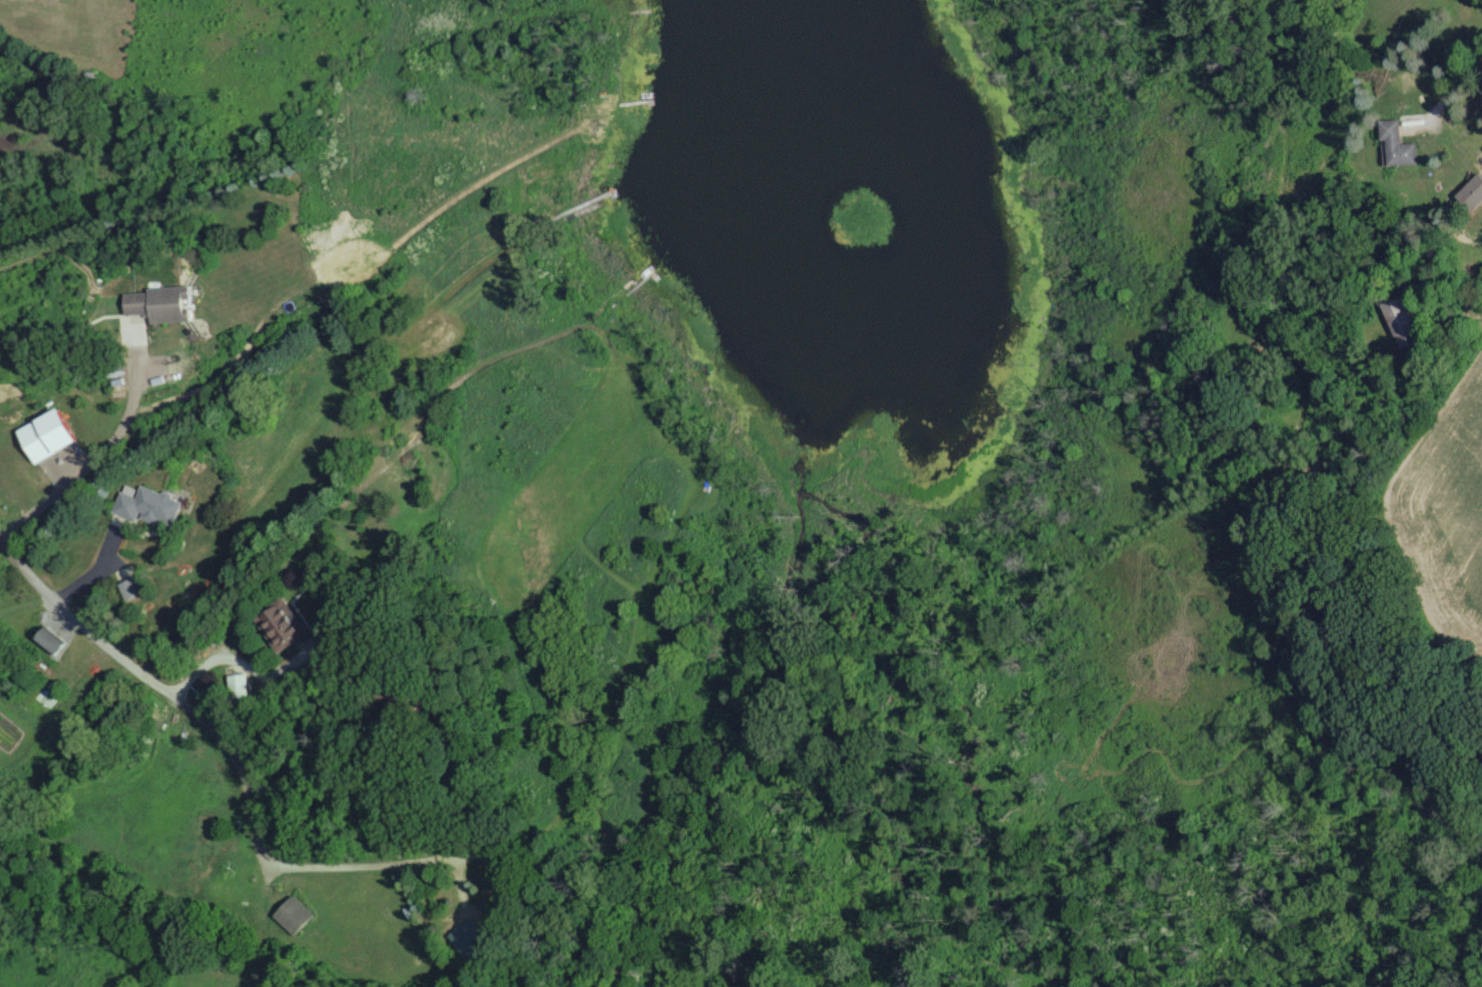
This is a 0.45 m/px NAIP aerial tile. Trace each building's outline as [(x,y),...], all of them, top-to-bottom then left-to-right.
[(1385,119),(1386,164),(1419,163),(1418,142),(1403,143),(1402,119),(1385,119)] [(1481,201),(1481,175),(1479,172),(1457,195),(1473,210),(1481,201)] [(131,288),(131,322),(195,321),(194,287),(131,288)] [(1381,303),(1399,349),(1419,340),(1401,295),(1381,303)] [(175,525),(185,499),(144,484),(139,497),(124,491),(116,513),(138,521),(140,516),(159,524),(160,520),(175,525)] [(144,592),(137,575),(121,582),(128,599),(144,592)] [(290,593),(258,616),(284,653),(316,631),(290,593)] [(56,655),(67,645),(47,626),(37,636),(56,655)] [(251,694),(248,673),(232,675),(235,696),(251,694)] [(294,894),(274,915),(295,935),(315,915),(294,894)]
